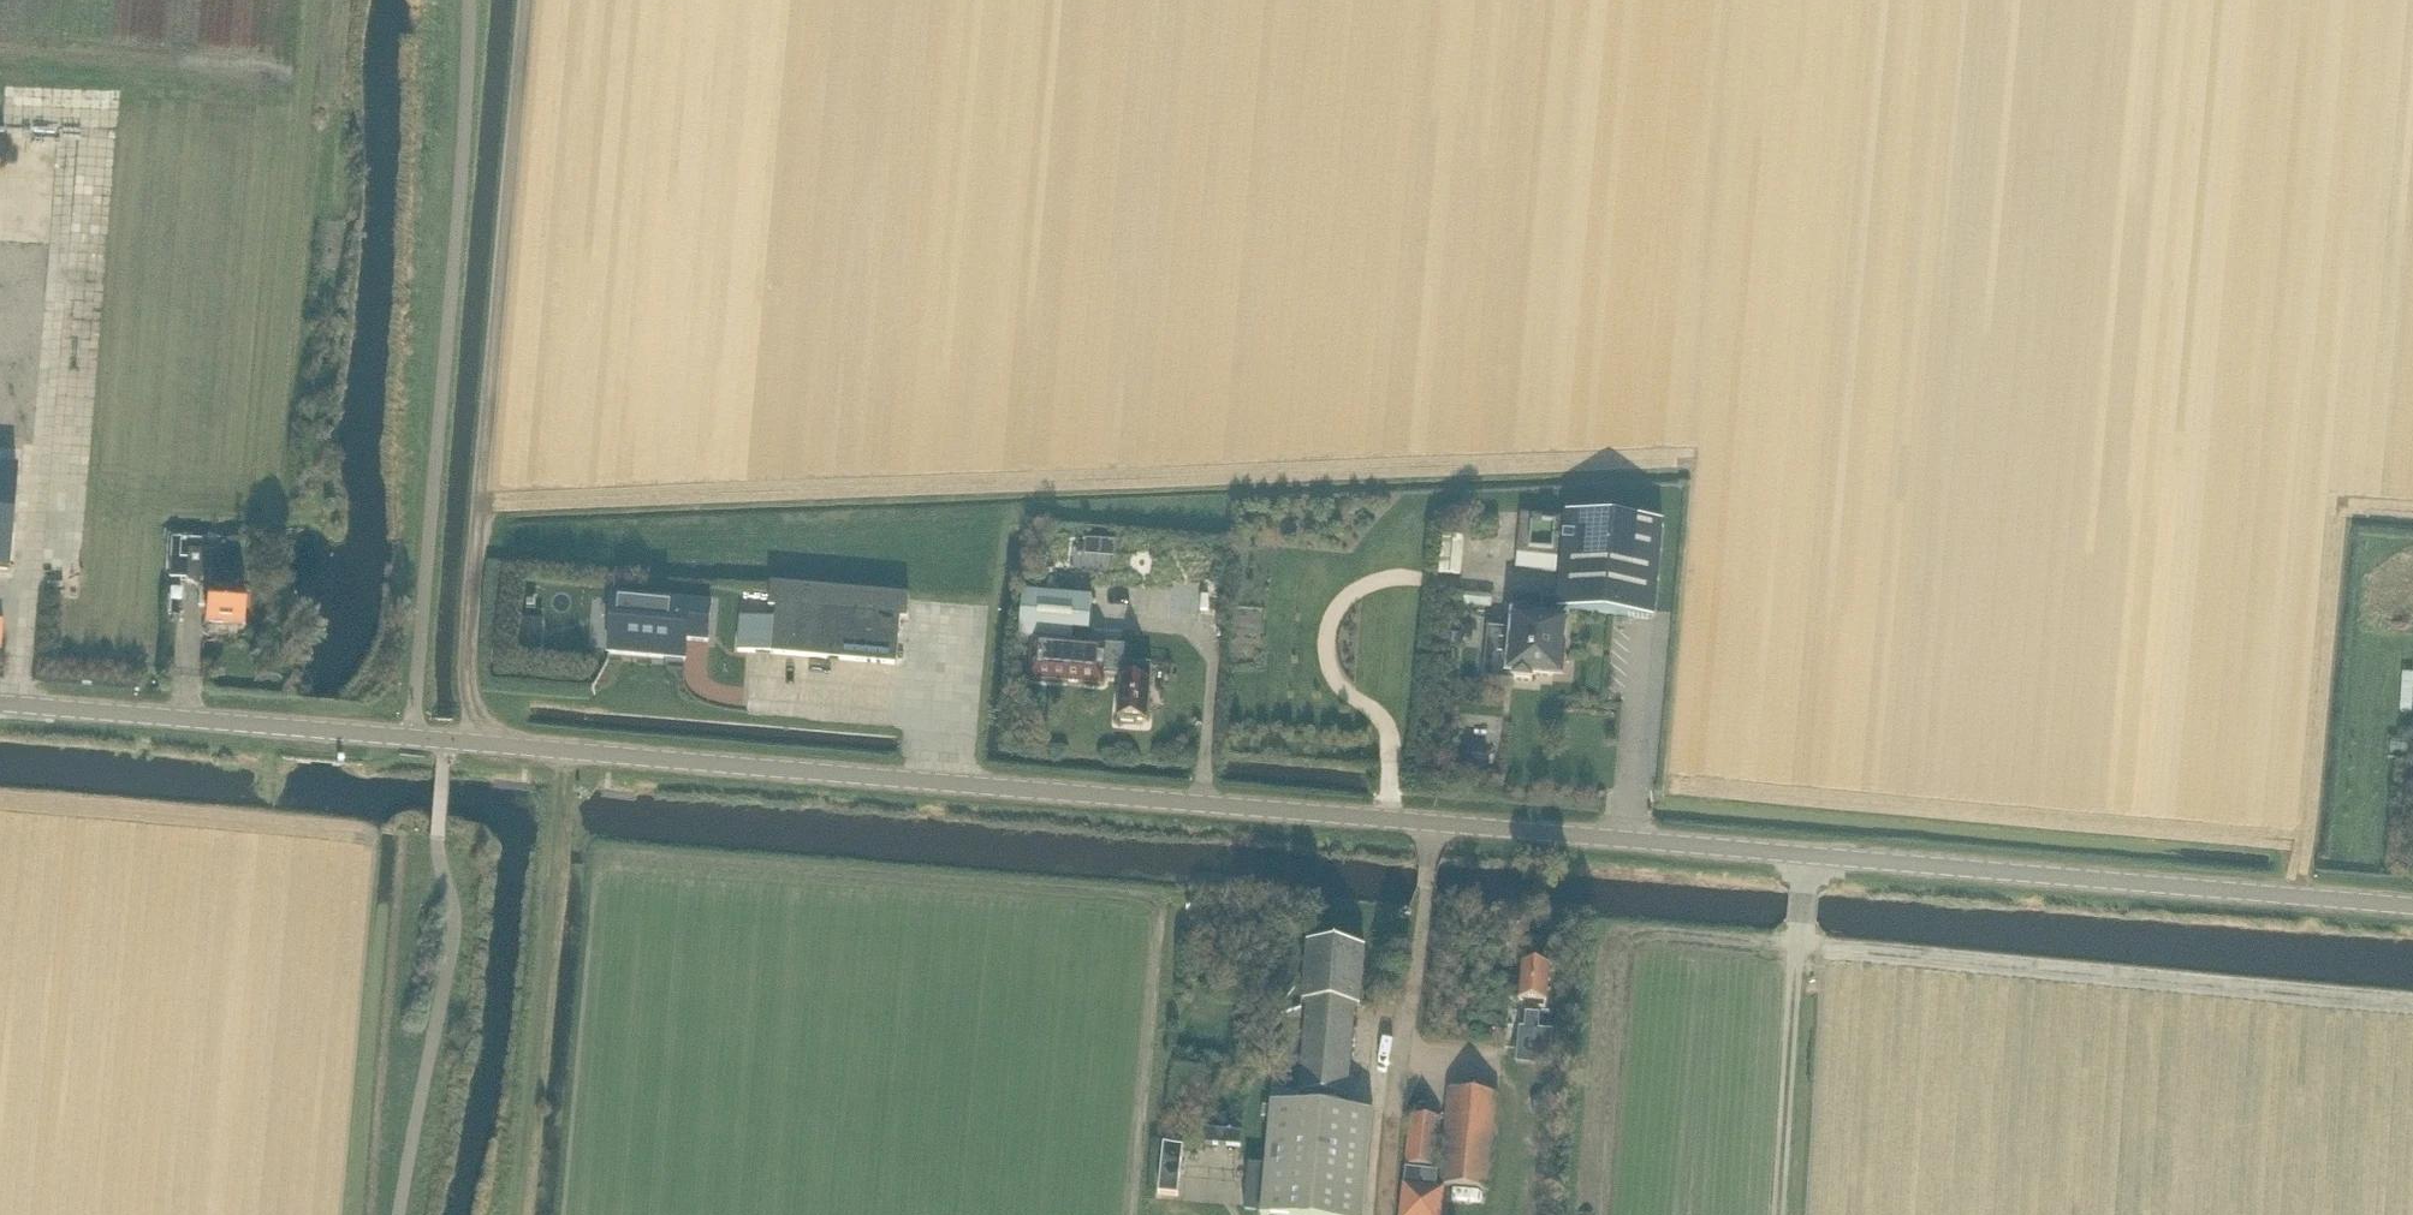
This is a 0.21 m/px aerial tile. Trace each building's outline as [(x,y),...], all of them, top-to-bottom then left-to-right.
[(8,572),(17,470),(0,469),(0,571),(8,572)] [(1561,519),(1557,514),(1527,511),(1521,514),(1518,550),(1522,556),(1553,559),(1557,555),(1561,519)] [(1654,620),(1663,524),(1569,515),(1560,601),(1544,599),(1541,623),(1516,620),(1514,637),(1509,637),(1510,633),(1508,632),(1504,672),(1515,674),(1515,680),(1533,682),(1533,675),(1554,677),(1557,642),(1564,642),(1566,625),(1559,624),(1560,611),(1654,620)] [(213,572),(214,554),(190,552),(188,581),(200,582),(199,601),(208,602),(207,623),(244,625),(245,596),(220,594),(220,573),(213,572)] [(909,622),(911,598),(772,586),(770,610),(777,610),(773,657),(897,669),(902,622),(909,622)] [(174,589),(173,600),(181,601),(182,590),(174,589)] [(1088,633),(1091,598),(1024,593),(1020,639),(1034,640),(1031,680),(1102,686),(1102,676),(1121,678),(1118,721),(1122,721),(1122,724),(1133,725),(1134,722),(1147,723),(1151,666),(1124,664),(1125,649),(1072,645),(1072,632),(1088,633)] [(615,597),(610,655),(664,660),(666,647),(687,649),(688,641),(709,643),(713,606),(615,597)] [(1359,1006),(1364,951),(1308,946),(1304,1002),(1307,1002),(1300,1093),(1347,1098),(1355,1006),(1359,1006)] [(1546,1005),(1549,968),(1524,965),(1520,1002),(1526,1003),(1523,1029),(1519,1029),(1518,1044),(1537,1046),(1539,1031),(1535,1030),(1537,1009),(1543,1010),(1543,1004),(1546,1005)] [(1497,1096),(1450,1091),(1443,1169),(1436,1169),(1440,1119),(1410,1116),(1402,1214),(1443,1214),(1446,1187),(1489,1191),(1497,1096)] [(1373,1117),(1264,1107),(1263,1119),(1270,1120),(1261,1214),(1364,1214),(1373,1117)]
